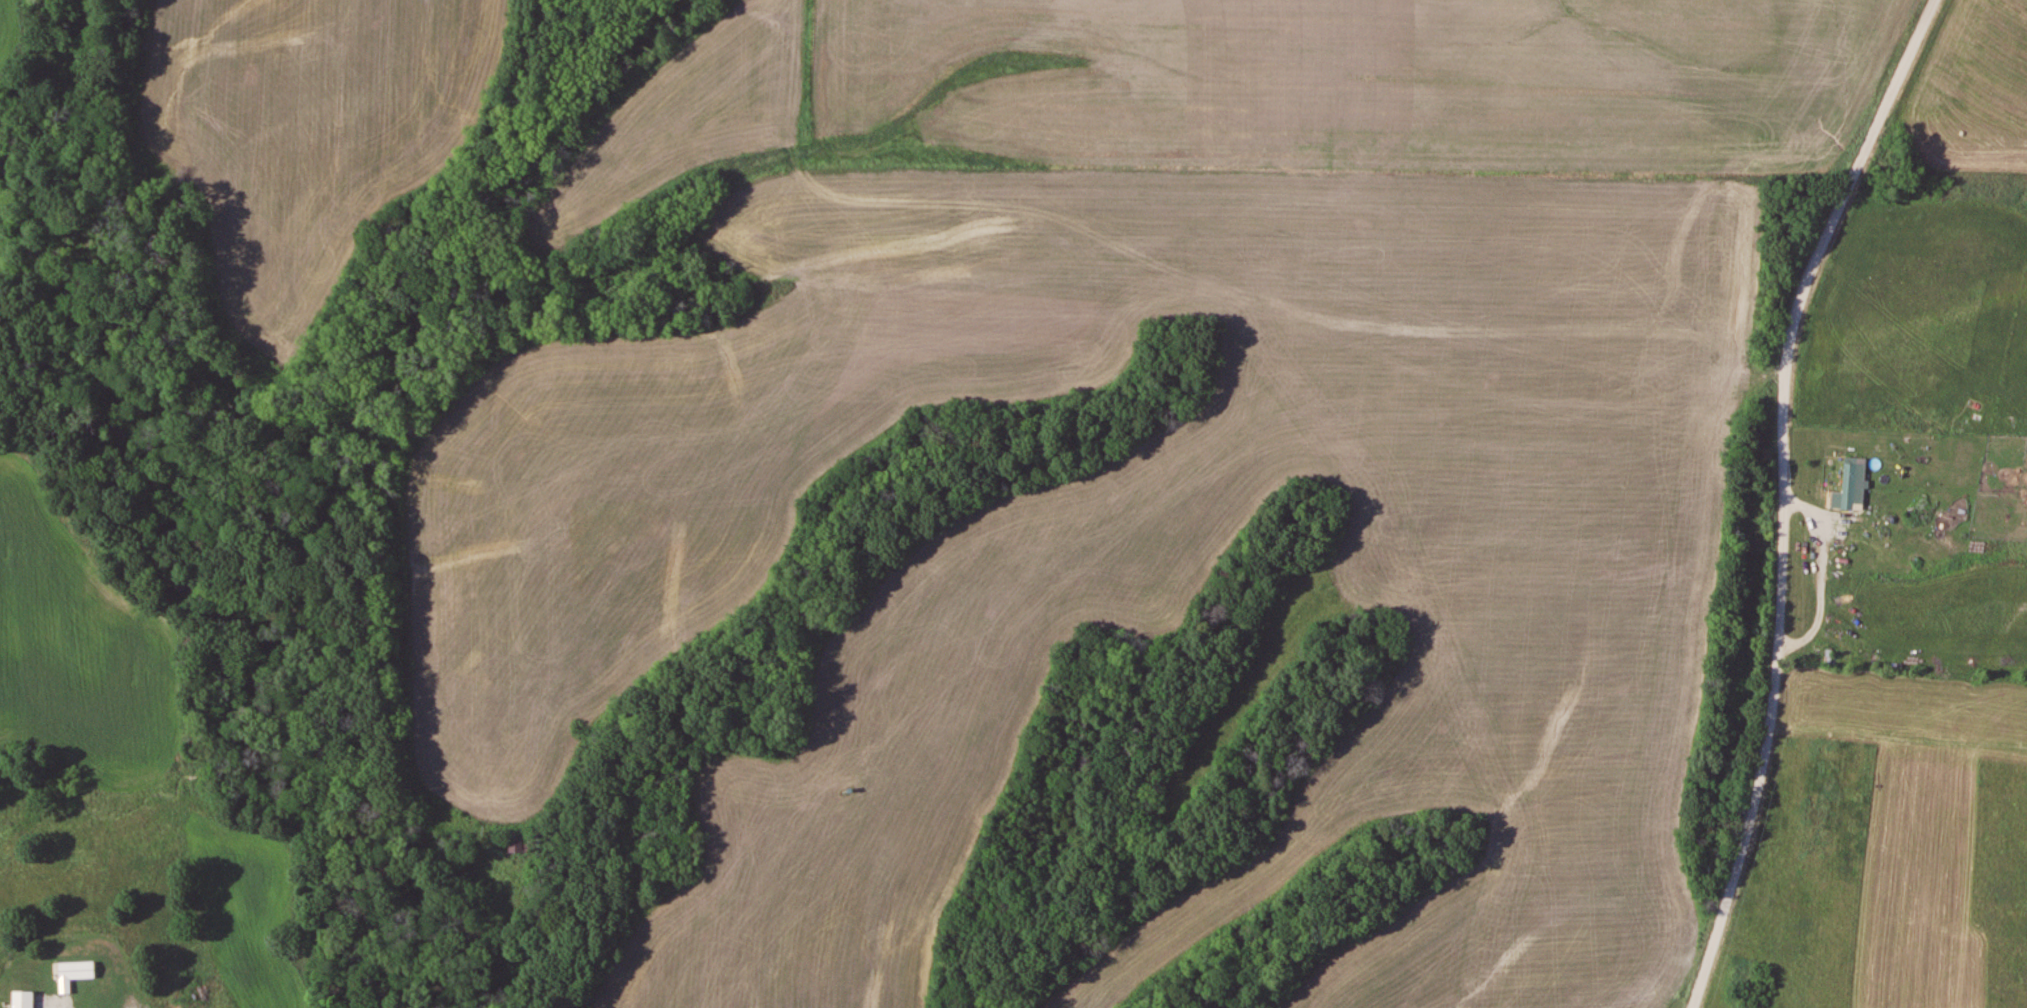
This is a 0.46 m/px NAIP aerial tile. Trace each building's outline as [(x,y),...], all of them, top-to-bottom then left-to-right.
[(1866,458),(1844,457),(1843,510),(1865,510),(1866,458)] [(519,852),(519,833),(508,833),(509,852),(519,852)] [(13,991),(13,1007),(35,1007),(35,991),(13,991)]
